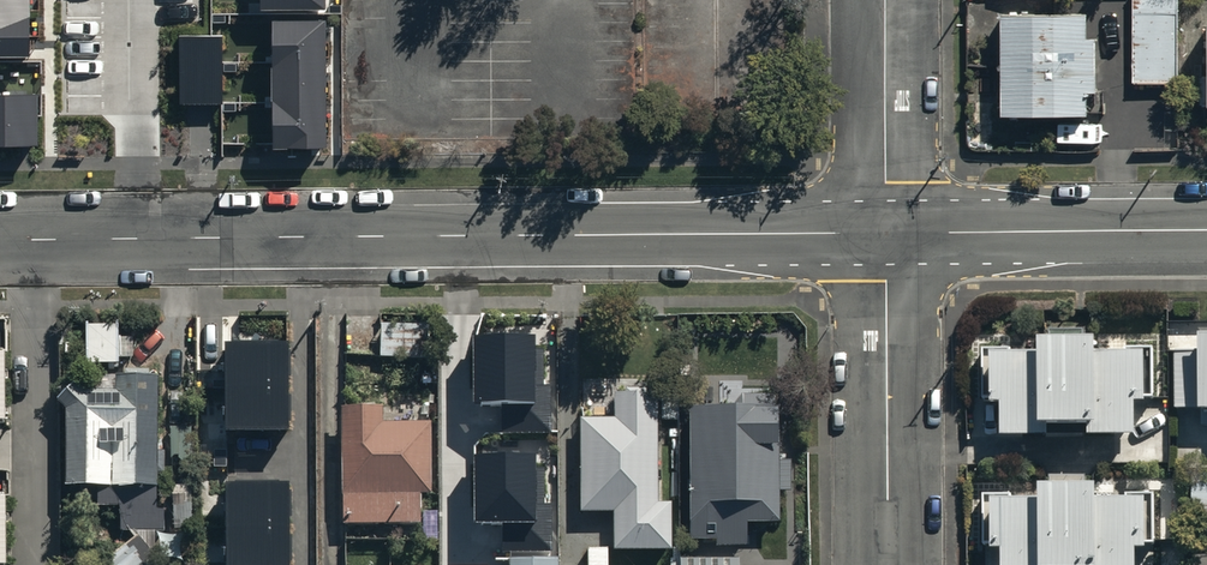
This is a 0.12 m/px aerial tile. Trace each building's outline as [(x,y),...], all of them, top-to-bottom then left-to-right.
[(27,30),(27,0),(0,0),(0,30),(27,30)] [(1132,82),(1178,82),(1177,0),(1131,0),(1132,82)] [(999,12),(999,110),(1084,110),(1084,89),(1095,89),(1095,34),(1084,34),(1084,12),(999,12)] [(1204,20),(1204,76),(1198,76),(1199,103),(1206,103),(1206,20),(1204,20)] [(325,22),(270,22),(271,152),(325,152),(325,22)] [(219,100),(219,32),(175,33),(176,100),(219,100)] [(0,90),(0,139),(35,139),(35,90),(0,90)] [(379,319),(378,359),(416,360),(417,320),(379,319)] [(1046,434),(1046,423),(1086,423),(1086,435),(1132,435),(1132,402),(1143,402),(1143,397),(1153,397),(1153,345),(1121,345),(1121,350),(1093,350),(1093,334),(1084,334),(1084,329),(1046,329),(1046,335),(1035,335),(1035,340),(1026,340),(1026,350),(1010,350),(1010,346),(980,346),(980,399),(987,399),(987,407),(998,407),(998,434),(1046,434)] [(1197,329),(1198,349),(1174,349),(1175,409),(1206,409),(1206,329),(1197,329)] [(112,355),(117,355),(117,330),(72,330),(72,344),(81,344),(81,352),(92,352),(92,387),(85,387),(72,383),(54,398),(63,407),(63,484),(95,484),(95,505),(118,506),(118,528),(163,528),(163,483),(155,483),(156,373),(136,373),(136,369),(122,369),(122,373),(112,373),(112,355)] [(293,335),(213,335),(213,439),(293,439),(293,335)] [(533,340),(475,341),(476,407),(502,407),(503,433),(551,433),(550,388),(534,388),(533,340)] [(668,500),(655,500),(655,392),(644,392),(644,388),(623,388),(623,392),(612,392),(612,416),(578,416),(579,512),(611,511),(611,550),(669,550),(668,500)] [(727,389),(727,403),(688,403),(688,537),(713,537),(713,544),(746,544),(746,521),(776,521),(776,491),(787,491),(787,461),(776,461),(776,389),(727,389)] [(339,405),(340,522),(427,521),(427,421),(381,421),(381,405),(339,405)] [(533,456),(475,457),(476,523),(503,523),(503,549),(551,549),(550,504),(534,504),(533,456)] [(215,473),(214,564),(294,564),(294,473),(215,473)] [(1190,473),(1190,520),(1206,520),(1206,473),(1190,473)] [(1153,540),(1176,540),(1176,492),(1124,491),(1123,495),(1093,495),(1094,481),(1082,481),(1082,476),(1050,476),(1050,482),(1035,482),(1035,489),(1019,489),(1019,497),(1009,497),(1009,493),(981,493),(981,545),(988,545),(988,548),(999,548),(999,564),(1133,564),(1133,546),(1143,546),(1143,543),(1153,543),(1153,540)] [(171,494),(171,530),(190,530),(190,494),(171,494)] [(148,551),(153,547),(141,532),(136,537),(131,532),(104,554),(114,564),(162,564),(148,551)] [(678,556),(678,564),(738,564),(738,557),(678,556)]
